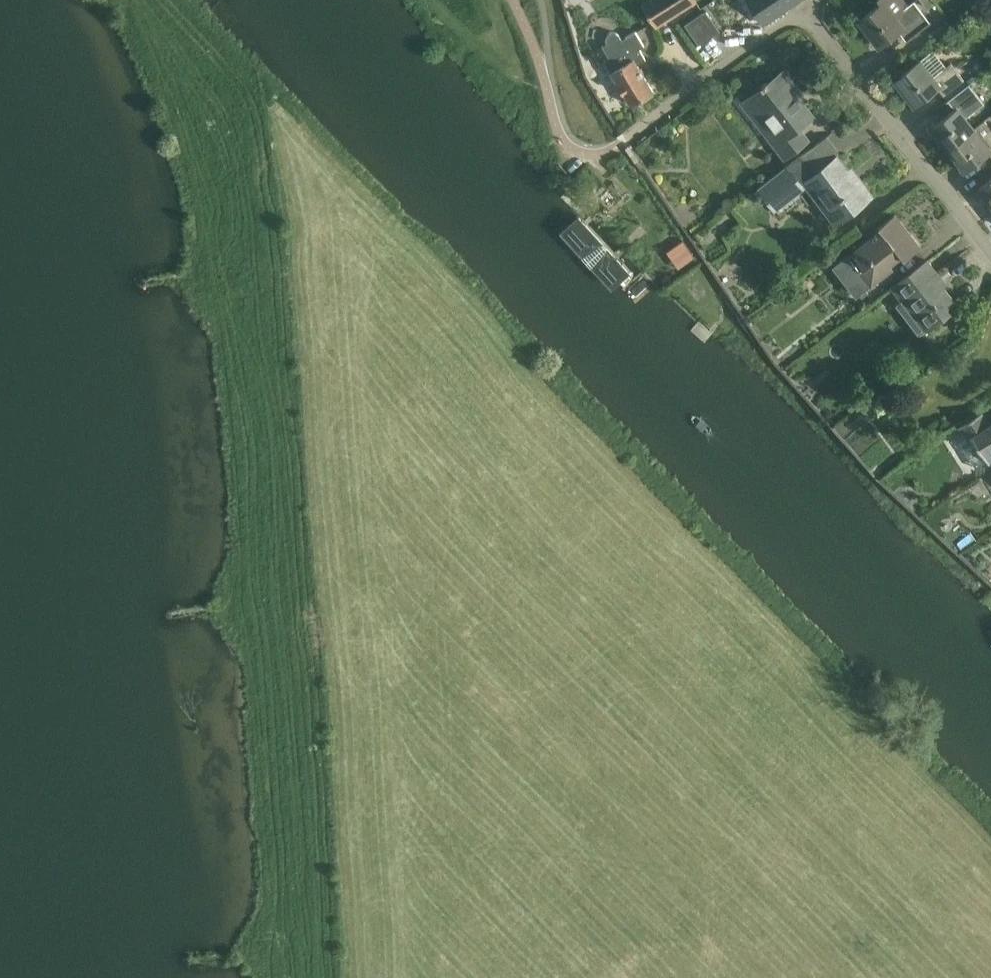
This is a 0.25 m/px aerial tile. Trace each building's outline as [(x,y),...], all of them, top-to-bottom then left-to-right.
[(697,1),(696,0),(646,0),(641,3),(656,27),(697,1)] [(798,0),(748,0),(763,23),(798,0)] [(905,3),(903,0),(879,0),(881,3),(860,20),(861,21),(864,19),(873,30),(870,33),(879,45),(899,30),(907,39),(930,21),(915,1),(907,6),(905,3)] [(934,0),(920,0),(928,9),(936,2),(934,0)] [(687,23),(700,44),(720,31),(707,10),(687,23)] [(640,48),(644,45),(635,30),(622,39),(620,36),(619,34),(617,33),(616,32),(613,32),(612,32),(609,33),(607,35),(606,36),(606,37),(606,39),(607,41),(608,43),(603,46),(610,57),(604,61),(631,104),(653,91),(635,60),(638,57),(641,62),(646,59),(640,48)] [(938,86),(948,99),(969,83),(969,82),(967,84),(951,63),(946,67),(933,50),(920,61),(919,60),(895,79),(915,104),(938,86)] [(750,94),(750,95),(776,131),(769,137),(785,157),(808,139),(799,127),(813,115),(799,97),(802,94),(784,71),(768,84),(767,82),(762,85),(763,87),(752,96),(750,94)] [(955,109),(932,127),(949,148),(976,127),(975,126),(968,116),(984,103),(969,83),(948,99),(955,109)] [(984,120),(975,126),(976,127),(949,148),(965,169),(989,151),(990,154),(990,129),(984,120)] [(800,158),(759,188),(780,215),(797,203),(794,200),(806,191),(810,188),(837,222),(872,194),(860,178),(856,180),(838,156),(815,172),(801,154),(799,156),(800,158)] [(980,188),(990,202),(990,178),(980,188)] [(848,254),(833,266),(856,296),(859,294),(862,299),(869,293),(865,288),(871,284),(893,268),(890,265),(902,256),(904,259),(921,247),(895,214),(879,226),(881,229),(848,254)] [(631,272),(579,215),(561,233),(612,289),(631,272)] [(696,252),(694,249),(686,236),(668,247),(679,263),(696,252)] [(940,277),(928,261),(927,260),(892,286),(902,300),(896,304),(919,335),(929,327),(949,312),(945,307),(953,301),(937,279),(940,277)] [(960,426),(968,440),(973,437),(974,440),(970,442),(962,447),(976,468),(988,460),(989,462),(990,461),(990,424),(990,425),(982,412),(960,426)]
